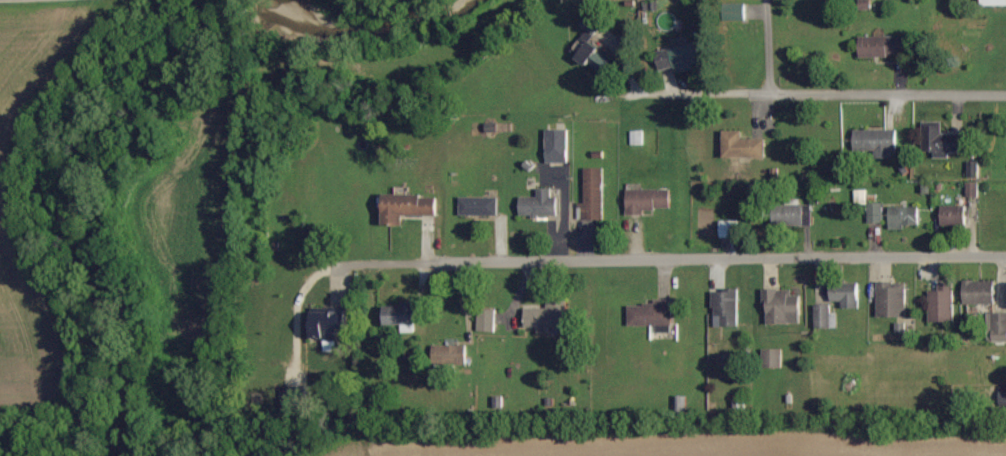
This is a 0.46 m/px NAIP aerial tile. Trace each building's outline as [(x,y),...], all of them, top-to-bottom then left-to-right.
[(747,22),(747,5),(725,5),(725,22),(747,22)] [(603,27),(591,15),(581,26),(594,37),(603,27)] [(860,58),(905,58),(904,37),(860,38),(860,58)] [(703,42),(655,52),(659,72),(676,68),(677,73),(709,66),(703,42)] [(942,123),(924,123),(923,154),(933,154),(933,158),(949,158),(949,152),(964,152),(964,135),(942,134),(942,123)] [(568,164),(569,130),(547,130),(546,164),(568,164)] [(897,151),(898,131),(854,130),(853,153),(874,154),(874,160),(892,160),(893,151),(897,151)] [(630,146),(642,146),(642,131),(630,132),(630,146)] [(724,132),(724,159),(767,158),(766,139),(743,140),(743,132),(724,132)] [(604,169),(585,169),(584,203),(578,203),(578,219),(603,220),(604,169)] [(966,197),(977,197),(978,183),(966,183),(966,197)] [(520,197),(520,216),(558,216),(558,197),(552,198),(552,188),(538,189),(538,197),(520,197)] [(671,189),(628,189),(627,214),(644,215),(644,209),(671,209),(671,189)] [(384,224),(403,224),(403,215),(437,216),(437,195),(384,195),(384,224)] [(496,216),(497,198),(461,197),(460,216),(496,216)] [(812,226),(812,204),(800,204),(800,203),(774,202),(774,225),(812,226)] [(883,203),(867,203),(868,223),(883,222),(883,203)] [(942,226),(967,227),(967,206),(942,205),(942,226)] [(890,227),(920,227),(920,206),(889,207),(890,227)] [(720,238),(738,238),(738,221),(719,221),(720,238)] [(964,305),(995,304),(994,281),(963,282),(964,305)] [(907,317),(907,282),(878,282),(878,317),(907,317)] [(938,290),(929,291),(930,322),(954,321),(952,282),(938,283),(938,290)] [(859,308),(860,284),(831,283),(831,301),(843,301),(843,308),(859,308)] [(767,304),(766,324),(799,324),(800,296),(791,296),(791,289),(762,289),(762,304),(767,304)] [(738,291),(714,291),(714,327),(739,327),(738,291)] [(672,326),(673,299),(654,299),(654,305),(629,305),(629,326),(672,326)] [(525,309),(526,329),(537,329),(537,334),(550,334),(550,328),(567,328),(567,301),(547,301),(547,308),(525,309)] [(402,325),(402,333),(416,332),(415,304),(385,305),(385,325),(402,325)] [(815,328),(837,328),(836,314),(831,314),(831,305),(814,306),(815,328)] [(478,310),(477,331),(495,332),(496,310),(478,310)] [(337,352),(337,330),(347,330),(348,312),(314,311),(313,339),(324,339),(323,352),(337,352)] [(465,345),(433,346),(433,365),(465,364),(465,345)] [(781,368),(781,350),(762,349),(762,368),(781,368)] [(994,393),(994,404),(1005,403),(1005,385),(988,385),(989,393),(994,393)]
